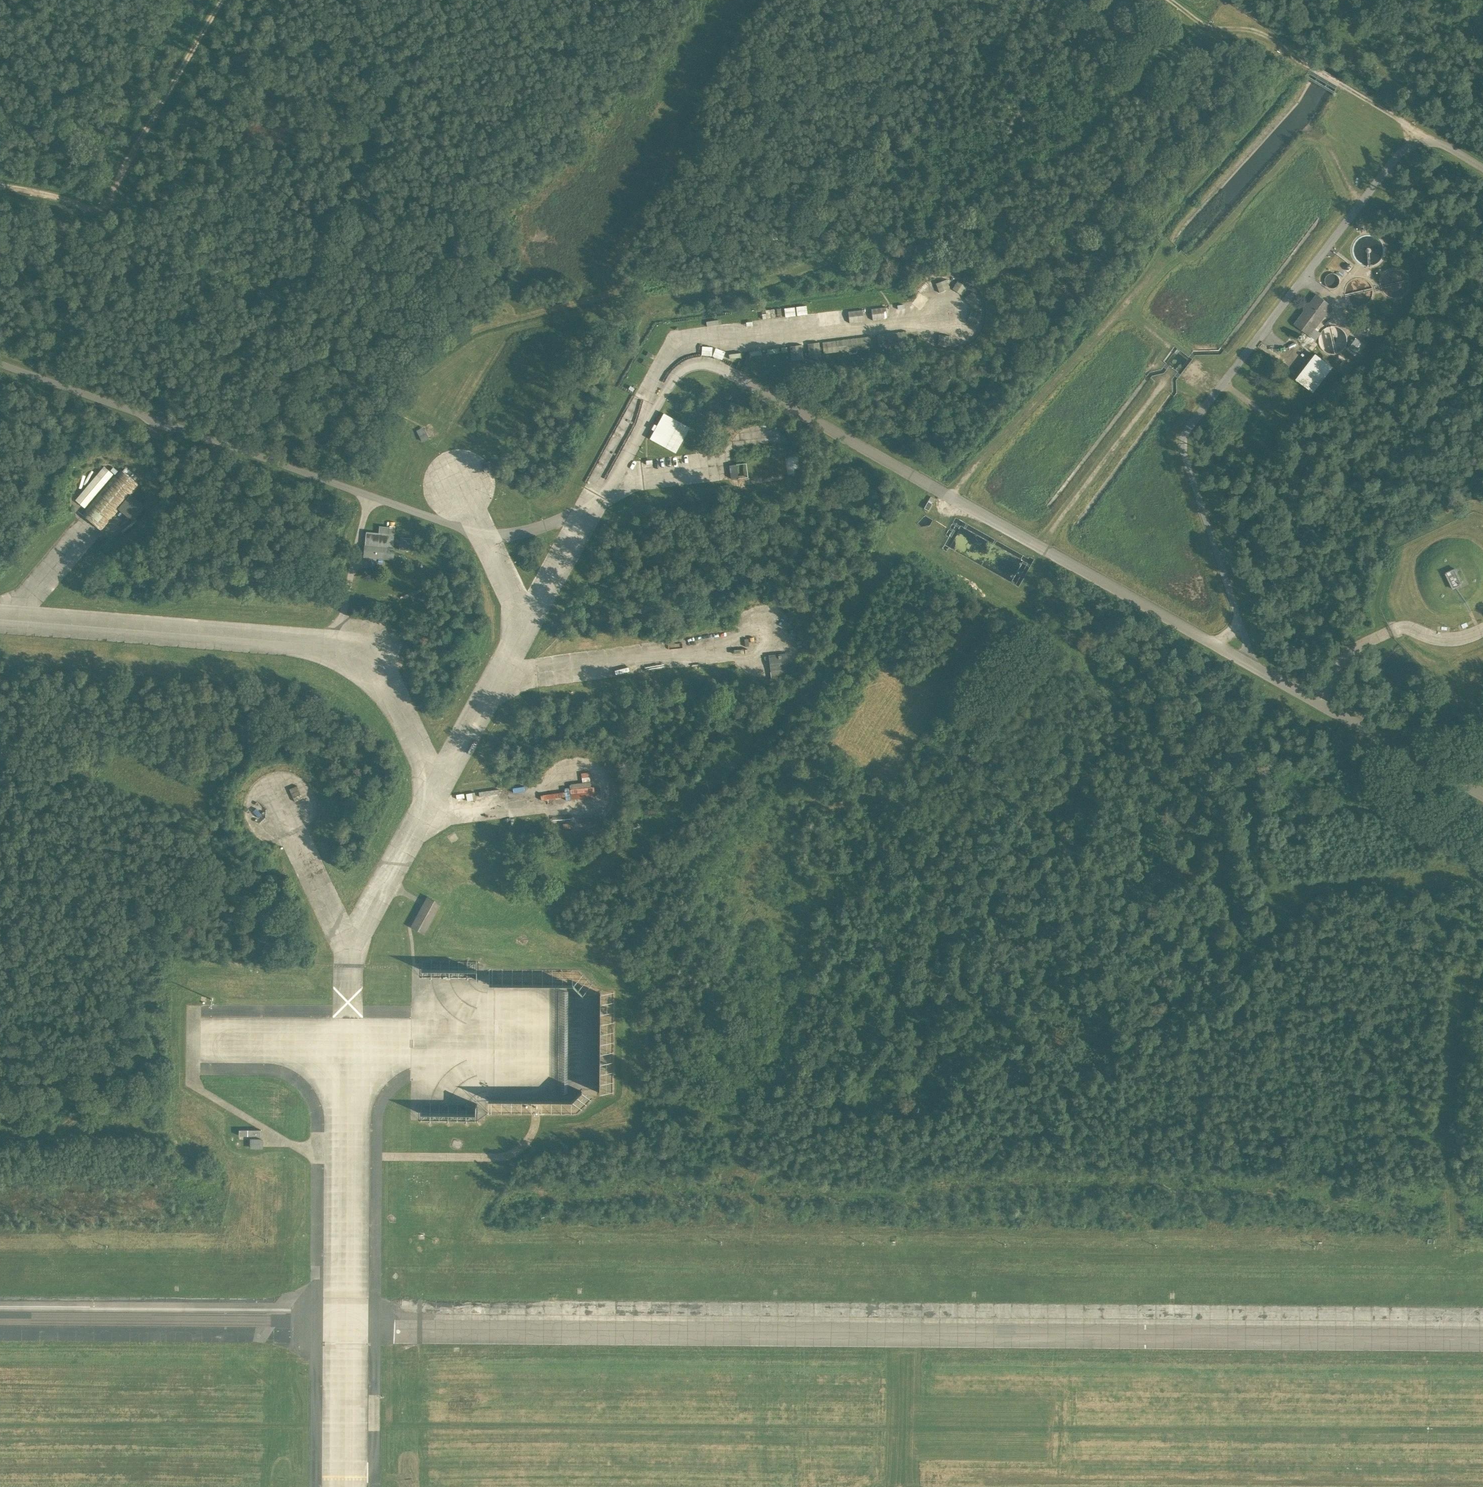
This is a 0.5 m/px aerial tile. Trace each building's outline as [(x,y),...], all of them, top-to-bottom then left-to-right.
[(948,279),(937,281),(939,291),(950,288),(948,279)] [(914,302),(922,308),(929,298),(921,293),(914,302)] [(1320,295),(1297,324),(1312,335),(1335,306),(1320,295)] [(797,306),(798,315),(809,313),(808,304),(797,306)] [(787,316),(797,315),(796,306),(786,307),(787,316)] [(873,307),(873,318),(888,318),(888,306),(873,307)] [(864,309),(850,310),(850,321),(864,321),(864,309)] [(835,323),(835,311),(820,312),(821,324),(835,323)] [(713,348),(704,347),(704,356),(712,356),(713,348)] [(719,348),(715,356),(723,360),(727,353),(719,348)] [(1296,380),(1312,393),(1333,368),(1318,355),(1296,380)] [(689,428),(663,413),(649,438),(675,453),(689,428)] [(419,430),(424,441),(432,438),(426,426),(419,430)] [(732,478),(750,476),(748,462),(731,464),(732,478)] [(77,500),(87,508),(114,475),(104,467),(77,500)] [(87,508),(82,513),(92,521),(102,530),(119,510),(131,497),(139,486),(119,469),(114,475),(87,508)] [(131,497),(119,510),(132,522),(144,509),(131,497)] [(366,532),(363,557),(393,560),(394,548),(393,548),(395,528),(379,526),(378,533),(366,532)] [(412,539),(400,538),(399,549),(411,551),(412,539)] [(1480,581),(1479,572),(1476,564),(1470,557),(1462,553),(1454,551),(1446,552),(1438,556),(1432,562),(1428,570),(1427,578),(1428,587),(1433,595),(1439,601),(1447,604),(1456,604),(1465,602),(1472,597),(1477,590),(1480,581)] [(790,676),(789,653),(771,653),(771,676),(790,676)] [(443,905),(430,897),(413,927),(426,934),(443,905)] [(423,1108),(423,1120),(439,1120),(439,1108),(423,1108)] [(252,1147),(265,1147),(265,1137),(252,1137),(252,1147)]
